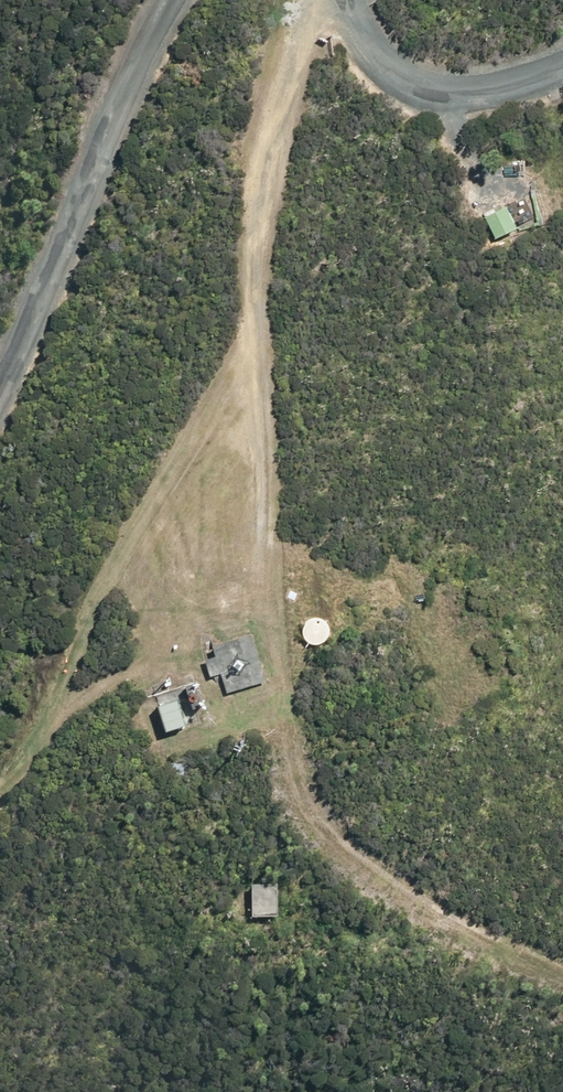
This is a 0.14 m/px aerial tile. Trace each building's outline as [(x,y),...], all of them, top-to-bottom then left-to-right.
[(527,161),(503,160),(503,174),(527,175),(527,161)] [(549,198),(549,182),(539,183),(539,198),(549,198)] [(519,227),(508,204),(487,215),(498,237),(519,227)] [(323,645),(327,643),(329,639),(331,635),(331,630),(329,626),(327,623),(323,620),(318,619),(314,619),(310,621),(306,624),(304,628),(303,633),(304,637),(306,641),(310,644),(314,646),(318,646),(323,645)] [(214,644),(218,658),(212,659),(208,661),(212,677),(223,673),(228,693),(265,682),(251,633),(214,644)] [(196,685),(188,688),(196,709),(204,705),(196,685)] [(186,726),(177,702),(159,709),(168,733),(186,726)] [(170,762),(169,780),(185,781),(186,763),(170,762)] [(254,882),(255,916),(280,916),(280,881),(254,882)]
